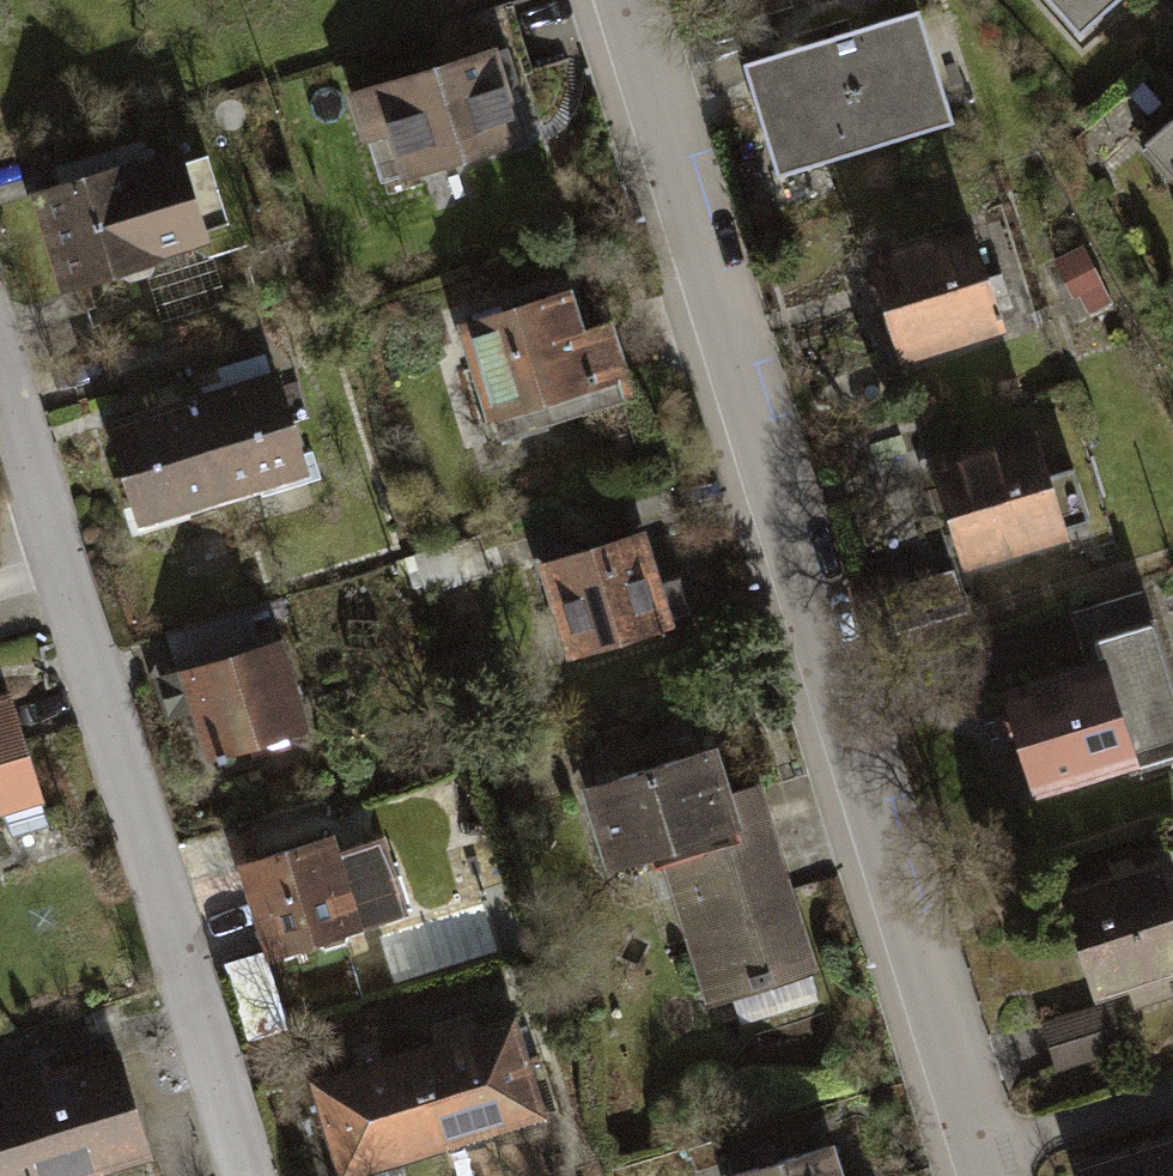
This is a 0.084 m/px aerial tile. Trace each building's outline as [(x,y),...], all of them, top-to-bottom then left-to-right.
[(1080,33),(1116,0),(1050,0),(1080,33)] [(919,15),(747,70),(783,185),(956,130),(919,15)] [(516,41),(347,97),(365,150),(371,147),(387,194),(549,140),(516,41)] [(1146,155),(1172,185),(1172,131),(1146,155)] [(180,148),(27,190),(57,300),(122,282),(139,286),(159,280),(173,268),(168,252),(206,242),(204,234),(228,228),(209,158),(185,164),(180,148)] [(972,232),(871,266),(907,374),(1008,340),(972,232)] [(1083,259),(1061,270),(1087,322),(1109,310),(1083,259)] [(576,295),(460,330),(493,439),(633,396),(613,329),(588,336),(576,295)] [(234,387),(195,398),(228,511),(323,484),(315,456),(302,459),(294,431),(312,425),(299,380),(281,385),(277,374),(261,379),(257,367),(231,374),(234,387)] [(195,398),(113,422),(145,535),(228,511),(195,398)] [(1035,438),(934,471),(968,578),(1071,545),(1069,539),(1095,531),(1077,476),(1050,484),(1035,438)] [(643,536),(541,566),(571,666),(693,630),(679,583),(659,589),(643,536)] [(275,609),(170,641),(178,668),(152,676),(168,730),(194,722),(209,771),(254,757),(260,775),(302,762),(296,744),(315,738),(275,609)] [(1004,694),(1034,801),(1135,772),(1137,778),(1172,768),(1172,688),(1156,629),(1093,647),(1099,667),(1004,694)] [(0,698),(0,835),(6,856),(50,842),(5,697),(0,698)] [(827,1013),(760,793),(733,802),(719,756),(583,797),(609,881),(661,866),(675,912),(657,917),(670,961),(688,955),(706,1016),(737,1006),(747,1038),(827,1013)] [(334,842),(239,872),(269,964),(314,950),(316,956),(332,962),(347,957),(354,944),(352,937),(410,919),(386,845),(340,860),(334,842)] [(1069,900),(1099,1003),(1131,994),(1138,1020),(1172,1011),(1172,993),(1170,982),(1172,982),(1172,871),(1069,900)] [(1120,1011),(1044,1033),(1058,1082),(1134,1060),(1120,1011)] [(449,1050),(415,1060),(446,1161),(497,1145),(502,1160),(542,1148),(537,1132),(548,1129),(516,1029),(484,1039),(480,1027),(445,1038),(449,1050)] [(0,1092),(0,1175),(149,1175),(116,1060),(0,1092)] [(313,1092),(339,1175),(413,1175),(411,1172),(446,1161),(415,1060),(313,1092)] [(1077,1174),(1077,1175),(1172,1175),(1172,1144),(1077,1174)] [(752,1175),(843,1175),(834,1149),(752,1175)]
